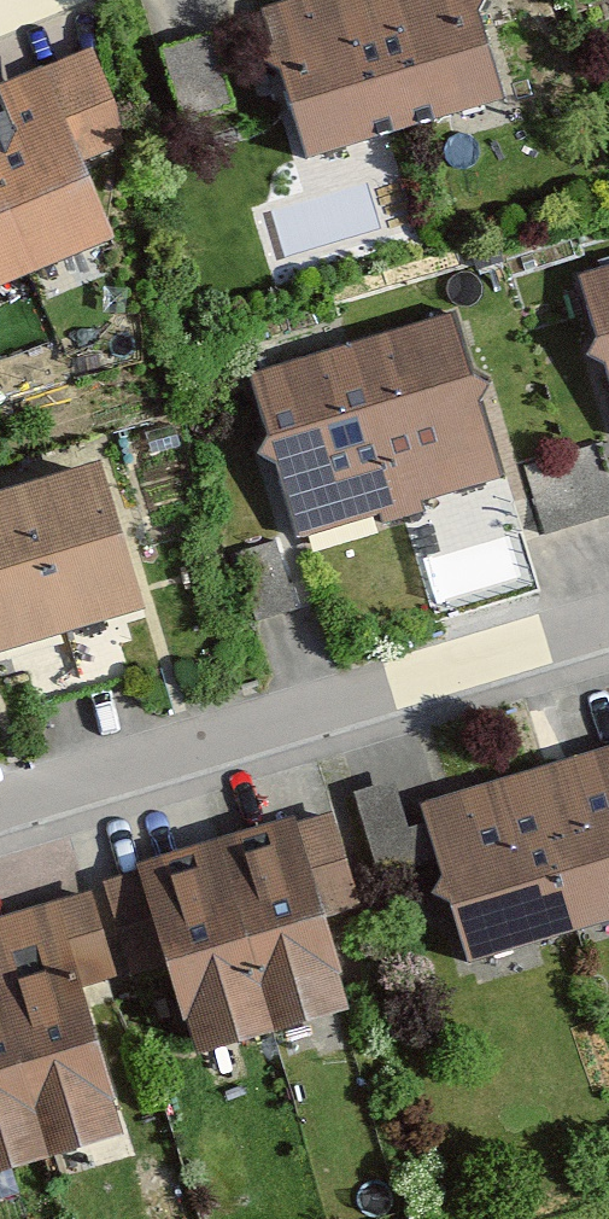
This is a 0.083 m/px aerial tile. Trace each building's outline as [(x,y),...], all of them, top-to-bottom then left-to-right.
[(263,11),(305,152),(511,91),(483,0),(301,0),(263,11)] [(90,57),(0,95),(0,275),(103,232),(74,162),(125,140),(90,57)] [(594,275),(608,326),(608,270),(594,275)] [(466,308),(274,369),(330,544),(523,483),(466,308)] [(0,501),(0,620),(8,649),(163,606),(124,466),(0,501)] [(287,535),(240,544),(253,611),(300,602),(287,535)] [(437,807),(482,958),(608,920),(608,756),(437,807)] [(416,778),(364,784),(373,866),(425,861),(416,778)] [(317,809),(151,861),(213,1059),(379,1007),(317,809)] [(0,915),(0,1175),(135,1140),(92,979),(119,972),(97,890),(0,915)]
